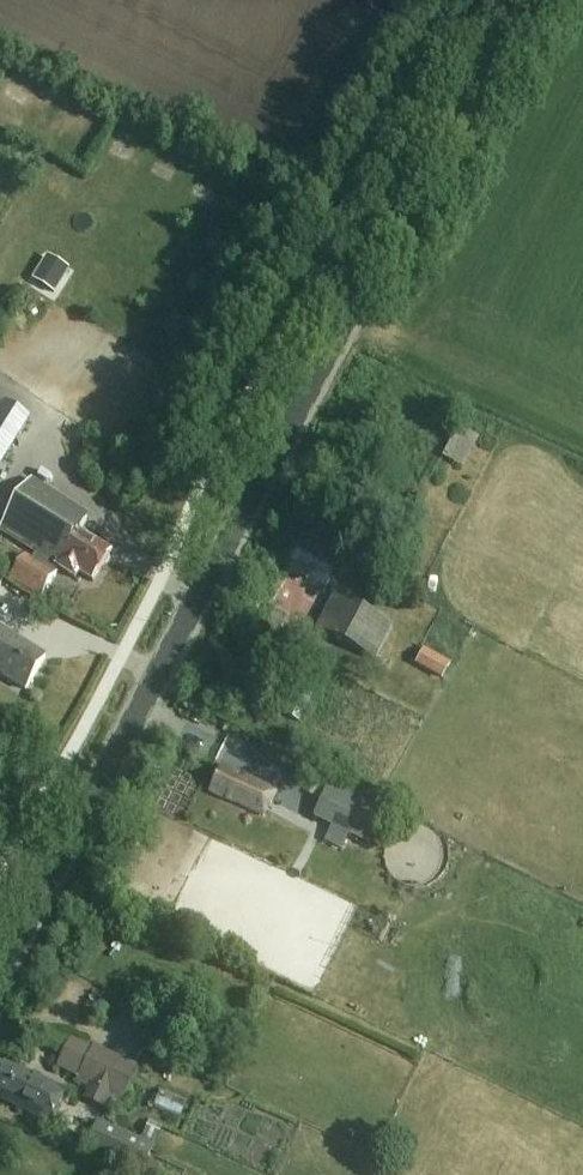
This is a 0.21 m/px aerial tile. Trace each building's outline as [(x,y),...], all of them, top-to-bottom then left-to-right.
[(43,266),(34,293),(58,301),(68,274),(43,266)] [(33,419),(6,402),(0,411),(0,470),(33,419)] [(447,465),(468,476),(480,454),(459,443),(447,465)] [(96,581),(113,555),(80,534),(91,515),(36,480),(3,530),(52,561),(48,567),(28,554),(14,577),(44,596),(59,572),(55,570),(58,564),(79,578),(82,572),(96,581)] [(299,638),(308,622),(306,621),(334,567),(294,546),(284,566),(287,568),(269,603),(287,612),(279,628),(299,638)] [(10,592),(42,611),(48,601),(16,582),(10,592)] [(376,662),(394,627),(334,596),(316,631),(376,662)] [(48,658),(4,629),(0,634),(0,670),(28,688),(48,658)] [(445,679),(455,663),(427,647),(418,663),(445,679)] [(263,817),(275,792),(221,766),(209,792),(263,817)] [(378,811),(327,787),(312,817),(363,842),(378,811)] [(185,1041),(192,1027),(158,1011),(151,1026),(161,1030),(158,1037),(172,1044),(176,1037),(185,1041)] [(123,1107),(140,1072),(75,1039),(59,1070),(79,1080),(77,1084),(123,1107)] [(0,1068),(0,1091),(16,1099),(14,1103),(49,1119),(62,1090),(15,1068),(13,1074),(0,1068)] [(156,1144),(164,1127),(150,1121),(142,1138),(156,1144)] [(143,1173),(155,1147),(99,1122),(88,1149),(143,1173)]
